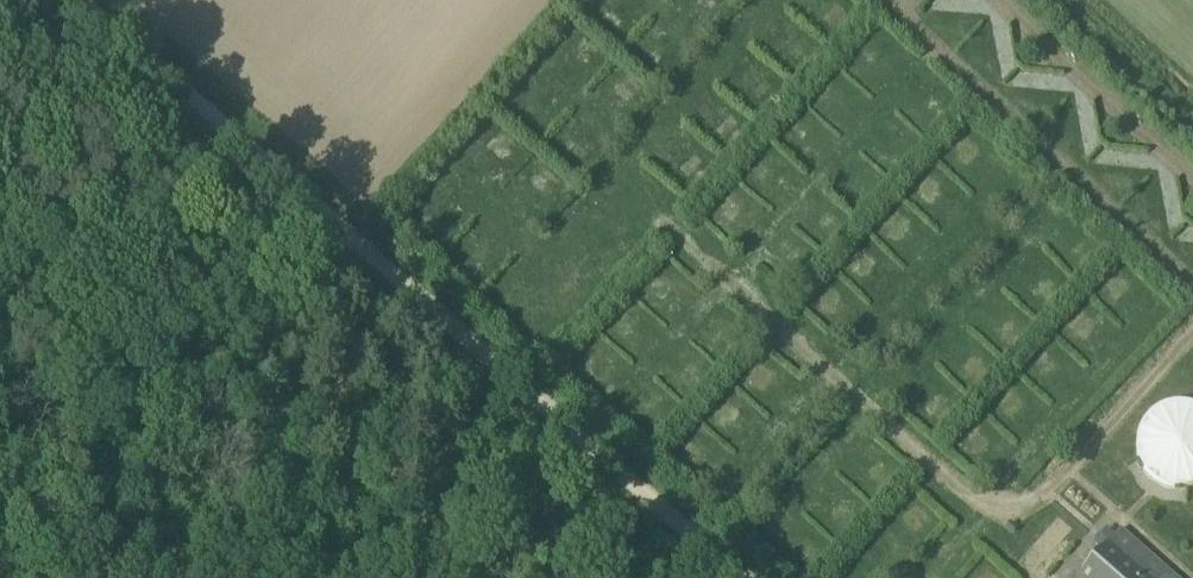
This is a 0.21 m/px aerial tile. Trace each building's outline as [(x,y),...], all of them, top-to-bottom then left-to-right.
[(984,32),(987,56),(1010,53),(1006,28),(984,32)] [(1019,95),(1043,99),(1047,76),(1023,71),(1019,95)] [(1069,114),(1069,137),(1093,137),(1093,114),(1069,114)] [(1085,162),(1152,166),(1153,148),(1086,145),(1085,162)] [(1156,213),(1177,208),(1172,186),(1150,191),(1156,213)] [(1192,241),(1192,226),(1173,226),(1173,240),(1192,241)] [(847,261),(862,276),(876,262),(861,247),(847,261)] [(825,316),(842,301),(827,285),(811,301),(825,316)] [(1192,480),(1192,405),(1138,407),(1140,482),(1192,480)] [(1121,531),(1079,577),(1175,577),(1121,531)] [(991,567),(979,577),(1001,577),(991,567)]
